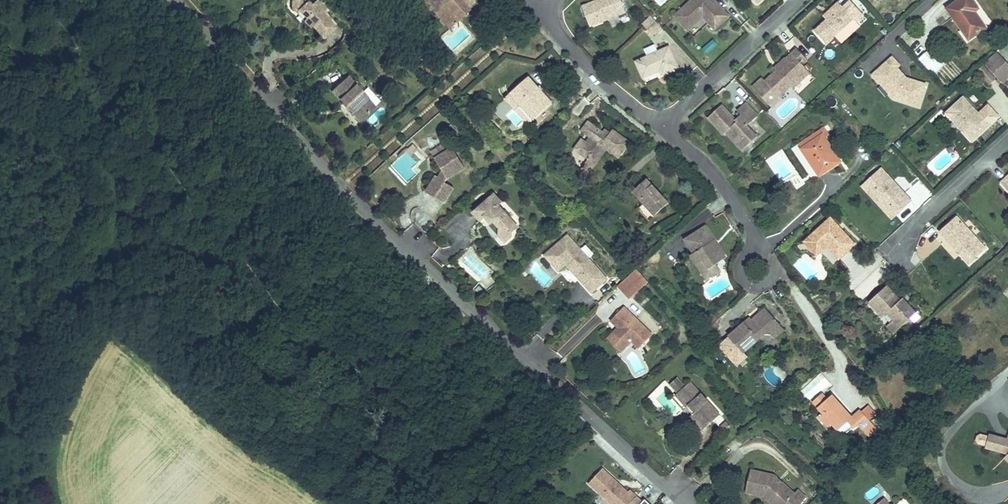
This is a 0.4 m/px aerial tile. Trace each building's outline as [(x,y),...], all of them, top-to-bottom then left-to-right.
[(285,6),(291,7),(296,13),(296,17),(302,23),(305,23),(316,35),(329,23),(328,21),(330,19),(318,7),(320,5),(315,0),(305,0),(304,1),(304,0),(285,0),(285,6)] [(427,2),(445,22),(466,3),(463,0),(430,0),(427,2)] [(587,21),(624,5),(622,0),(581,0),(580,0),(587,21)] [(672,8),(685,22),(699,9),(712,23),(728,9),(720,0),(680,0),(672,8)] [(824,3),(830,9),(825,14),(813,24),(824,37),(833,29),(836,33),(855,16),(852,13),(859,6),(854,0),(827,0),(824,3)] [(945,9),(967,40),(984,28),(974,15),(978,12),(970,0),(957,0),(945,9)] [(830,9),(824,3),(819,8),(825,14),(830,9)] [(652,14),(649,11),(642,17),(645,21),(652,14)] [(649,47),(634,53),(640,71),(658,64),(660,69),(679,61),(670,38),(658,42),(655,36),(646,39),(649,47)] [(705,53),(717,47),(714,40),(702,46),(705,53)] [(778,91),(776,89),(796,72),(800,77),(810,68),(801,58),(806,54),(795,41),(785,49),(788,52),(774,65),(771,62),(760,71),(757,68),(747,77),(768,100),(778,91)] [(770,59),(774,65),(788,52),(784,47),(770,59)] [(929,49),(918,58),(932,73),(942,64),(929,49)] [(1000,55),(987,67),(1001,83),(1007,76),(1007,63),(1000,55)] [(887,80),(896,90),(894,98),(919,106),(926,84),(906,78),(897,68),(900,66),(892,58),(873,75),(882,85),(887,80)] [(983,65),(976,71),(988,83),(994,78),(983,65)] [(371,101),(344,72),(328,85),(339,97),(341,94),(348,102),(346,104),(355,115),(371,101)] [(796,72),(787,81),(791,85),(800,77),(796,72)] [(525,77),(507,92),(518,105),(530,119),(548,103),(525,77)] [(887,80),(882,85),(894,98),(896,90),(887,80)] [(518,105),(507,92),(501,97),(512,110),(518,105)] [(348,102),(341,94),(339,97),(337,98),(344,106),(346,104),(348,102)] [(705,113),(721,132),(723,129),(732,140),(743,131),(750,138),(758,131),(747,119),(757,110),(746,96),(737,104),(740,107),(733,113),(722,98),(705,113)] [(963,133),(971,142),(998,117),(988,105),(978,114),(975,117),(972,113),(975,110),(963,96),(945,113),(950,119),(957,118),(967,129),(963,133)] [(957,118),(950,119),(963,133),(967,129),(957,118)] [(578,138),(569,149),(584,162),(590,155),(597,160),(604,152),(613,160),(626,144),(609,130),(604,136),(584,120),(577,128),(586,136),(582,141),(578,138)] [(743,131),(732,140),(739,147),(750,138),(743,131)] [(821,140),(823,143),(827,141),(822,132),(795,148),(799,153),(821,140)] [(410,139),(402,146),(406,150),(414,144),(410,139)] [(821,140),(799,153),(814,181),(837,167),(823,143),(821,140)] [(430,175),(421,190),(440,201),(449,185),(440,180),(443,177),(460,167),(448,147),(432,157),(438,168),(435,175),(430,175)] [(590,155),(584,162),(591,167),(597,160),(590,155)] [(880,168),(861,186),(869,195),(873,192),(881,201),(882,199),(897,215),(911,201),(880,168)] [(633,212),(644,224),(666,204),(645,179),(627,194),(638,207),(633,212)] [(1000,185),(1007,194),(1007,180),(1007,179),(1000,185)] [(488,193),(468,210),(474,217),(478,214),(482,219),(484,216),(492,225),(489,230),(499,239),(504,234),(505,219),(492,204),(495,200),(488,193)] [(897,215),(882,199),(881,201),(878,203),(893,219),(897,215)] [(954,219),(937,234),(967,268),(984,252),(954,219)] [(829,221),(809,240),(804,245),(816,258),(817,249),(826,249),(838,262),(854,248),(829,221)] [(721,261),(702,230),(681,243),(689,256),(686,258),(693,269),(698,266),(702,273),(710,268),(721,261)] [(602,279),(564,235),(542,254),(555,269),(562,263),(587,292),(602,279)] [(816,258),(826,249),(817,249),(816,258)] [(698,266),(693,269),(702,284),(715,275),(710,268),(702,273),(698,266)] [(632,270),(614,286),(625,299),(643,283),(632,270)] [(885,290),(866,307),(881,323),(886,319),(892,325),(898,333),(916,317),(907,307),(903,310),(899,305),(885,290)] [(902,301),(899,305),(903,310),(907,307),(902,301)] [(645,338),(619,309),(604,323),(611,330),(607,334),(621,349),(626,344),(632,350),(645,338)] [(751,320),(747,316),(724,337),(725,337),(715,346),(732,365),(742,357),(742,356),(757,342),(754,339),(764,331),(767,334),(768,335),(778,326),(763,309),(751,320)] [(898,333),(892,325),(885,331),(892,339),(898,333)] [(778,326),(768,335),(773,341),(783,332),(778,326)] [(754,339),(757,342),(767,334),(764,331),(754,339)] [(621,349),(607,334),(600,340),(614,356),(621,349)] [(808,400),(830,384),(821,373),(800,390),(808,400)] [(673,386),(670,382),(662,389),(665,393),(673,386)] [(708,413),(684,385),(677,391),(669,398),(667,400),(677,412),(680,409),(687,418),(684,420),(682,422),(689,430),(693,426),(698,431),(705,425),(707,424),(713,419),(708,413)] [(677,391),(673,386),(665,393),(669,398),(677,391)] [(807,407),(811,414),(821,405),(816,399),(807,407)] [(821,405),(811,414),(817,419),(812,423),(821,433),(825,429),(831,436),(842,428),(847,433),(850,431),(862,445),(871,437),(854,416),(845,423),(826,401),(821,405)] [(680,409),(677,412),(684,420),(687,418),(680,409)] [(707,424),(705,425),(716,436),(723,430),(713,419),(707,424)] [(693,426),(689,430),(693,436),(698,431),(693,426)] [(995,446),(1007,451),(1007,437),(1000,434),(995,446)] [(998,465),(1007,475),(1007,451),(995,446),(984,442),(981,454),(1002,461),(998,465)] [(598,468),(585,481),(609,503),(625,503),(632,496),(625,489),(623,491),(616,485),(615,486),(611,483),(613,481),(598,468)] [(738,497),(749,499),(757,501),(758,500),(765,502),(767,503),(797,503),(790,495),(785,499),(767,481),(743,475),(738,497)]
